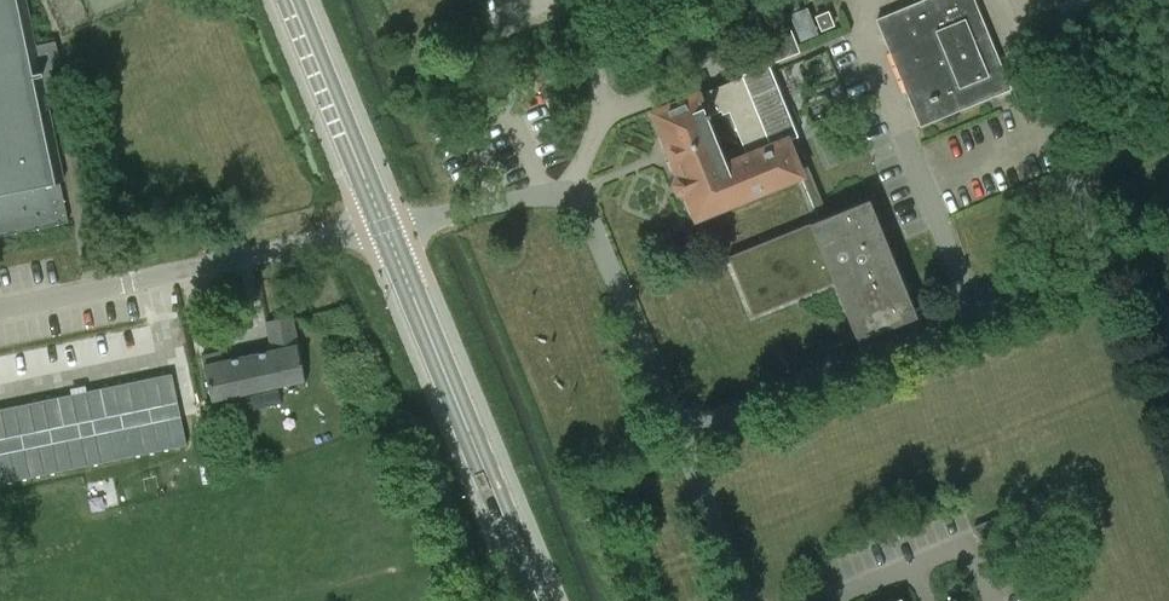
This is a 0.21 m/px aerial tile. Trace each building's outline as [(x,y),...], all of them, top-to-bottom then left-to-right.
[(68,221),(60,181),(63,180),(48,104),(68,100),(56,40),(36,45),(27,0),(0,0),(0,235),(68,221)] [(973,0),(923,0),(876,19),(898,72),(988,35),(973,0)] [(828,11),(816,16),(821,29),(833,24),(828,11)] [(763,37),(773,62),(799,52),(788,27),(763,37)] [(988,35),(898,72),(920,125),(1009,88),(988,35)] [(794,137),(796,136),(767,63),(739,75),(740,77),(648,114),(649,118),(649,122),(653,132),(656,134),(672,175),(669,184),(673,193),(682,197),(691,219),(799,175),(817,219),(728,255),(753,315),(834,283),(857,340),(916,316),(868,199),(826,216),(794,137)] [(297,345),(295,346),(291,347),(288,332),(294,331),(291,316),(266,322),(269,336),(273,335),(276,350),(223,361),(221,353),(222,353),(222,352),(201,357),(201,358),(202,358),(203,366),(208,387),(226,383),(228,396),(282,384),(283,390),(305,385),(297,345)] [(0,409),(0,475),(2,482),(186,444),(172,373),(0,409)]
